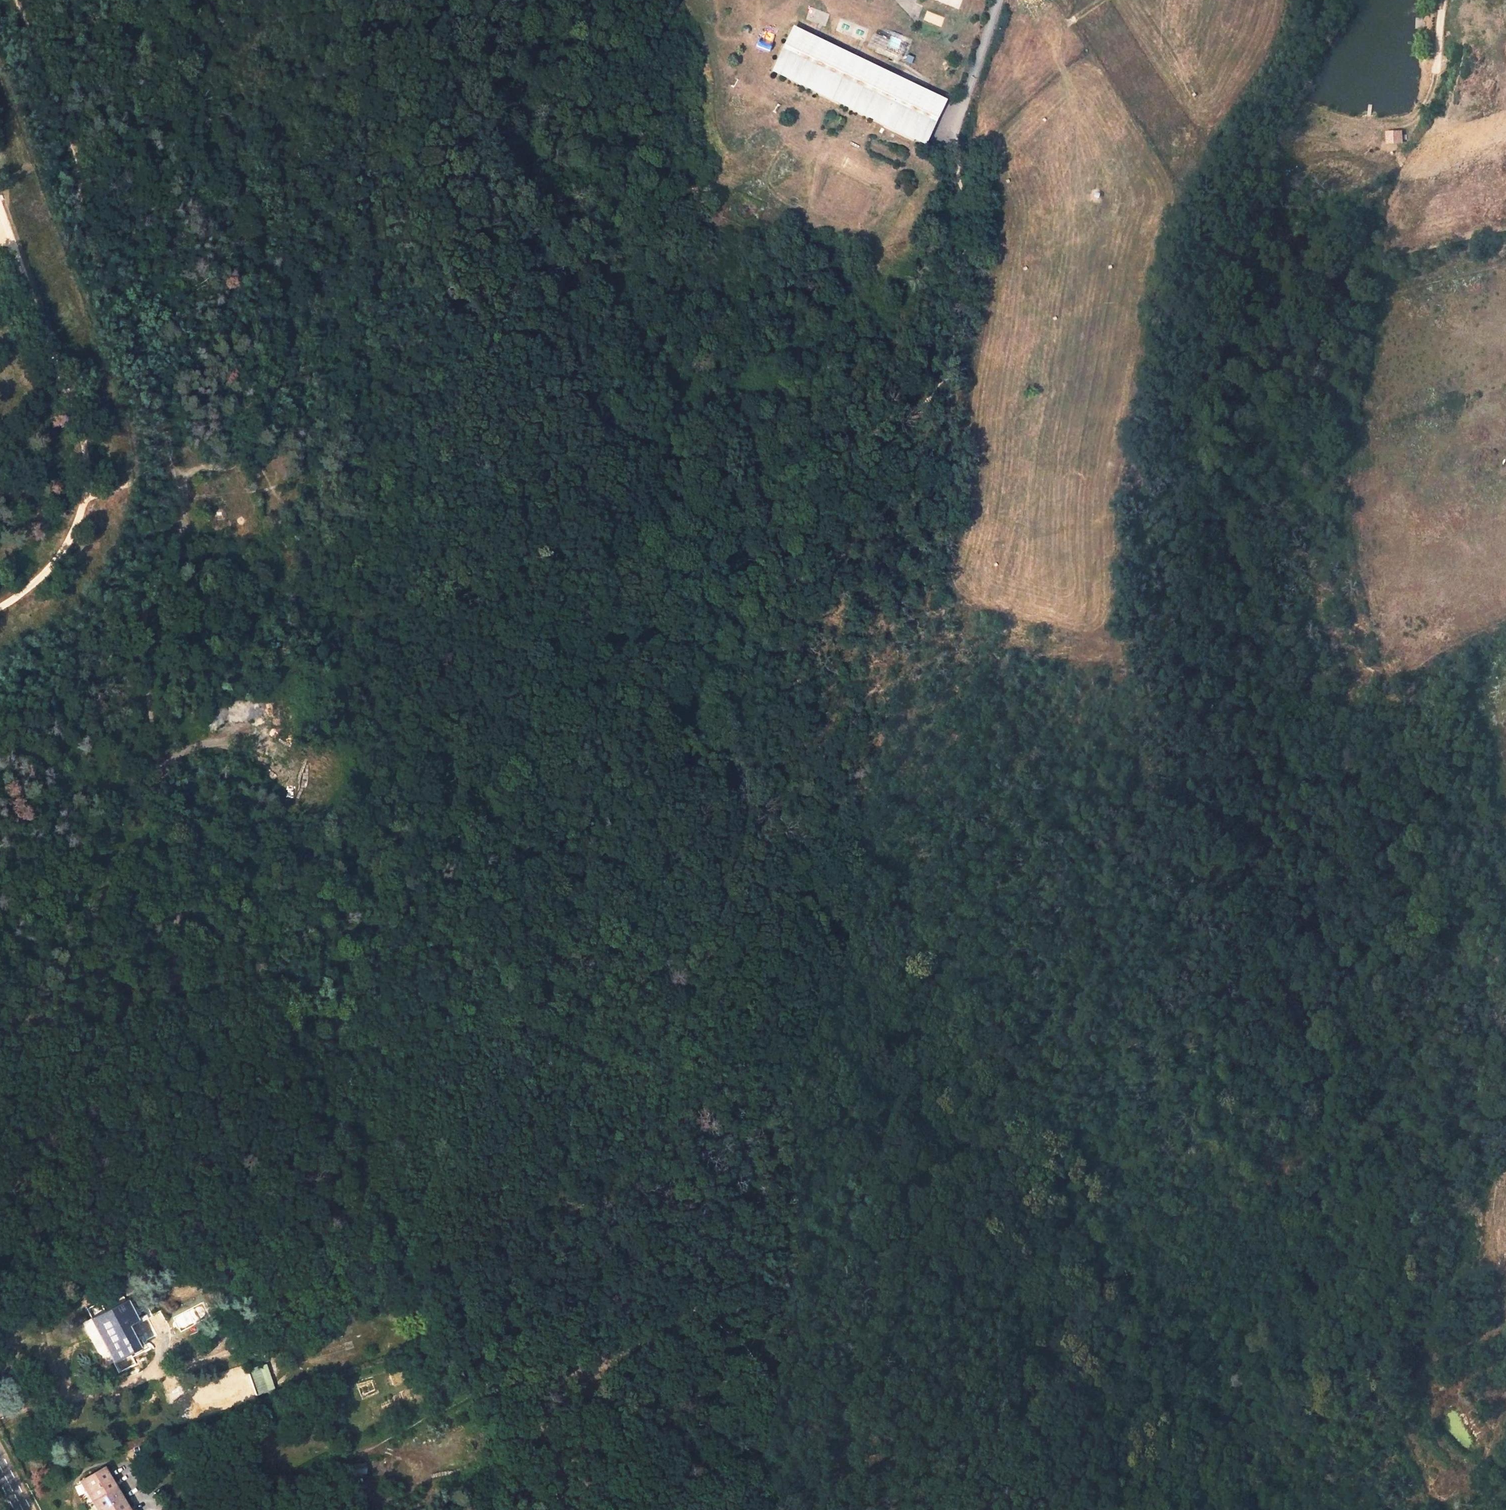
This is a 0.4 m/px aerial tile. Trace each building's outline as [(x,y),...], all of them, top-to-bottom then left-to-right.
[(892,8),(899,17),(910,15),(914,4),(911,0),(895,0),(892,8)] [(775,72),(890,127),(909,86),(794,31),(775,72)] [(889,82),(801,40),(792,57),(889,104),(893,95),(885,91),(889,82)] [(907,50),(905,56),(911,58),(913,52),(907,50)] [(909,86),(890,127),(917,140),(936,99),(909,86)] [(936,99),(917,140),(924,143),(943,102),(936,99)] [(194,459),(191,451),(182,453),(185,462),(194,459)] [(144,1337),(126,1302),(91,1320),(114,1363),(139,1351),(135,1343),(144,1337)] [(268,1393),(259,1367),(248,1371),(257,1397),(268,1393)] [(244,1378),(167,1392),(172,1419),(195,1415),(194,1412),(204,1410),(249,1402),(244,1378)] [(103,1468),(84,1480),(102,1509),(129,1509),(103,1468)]
